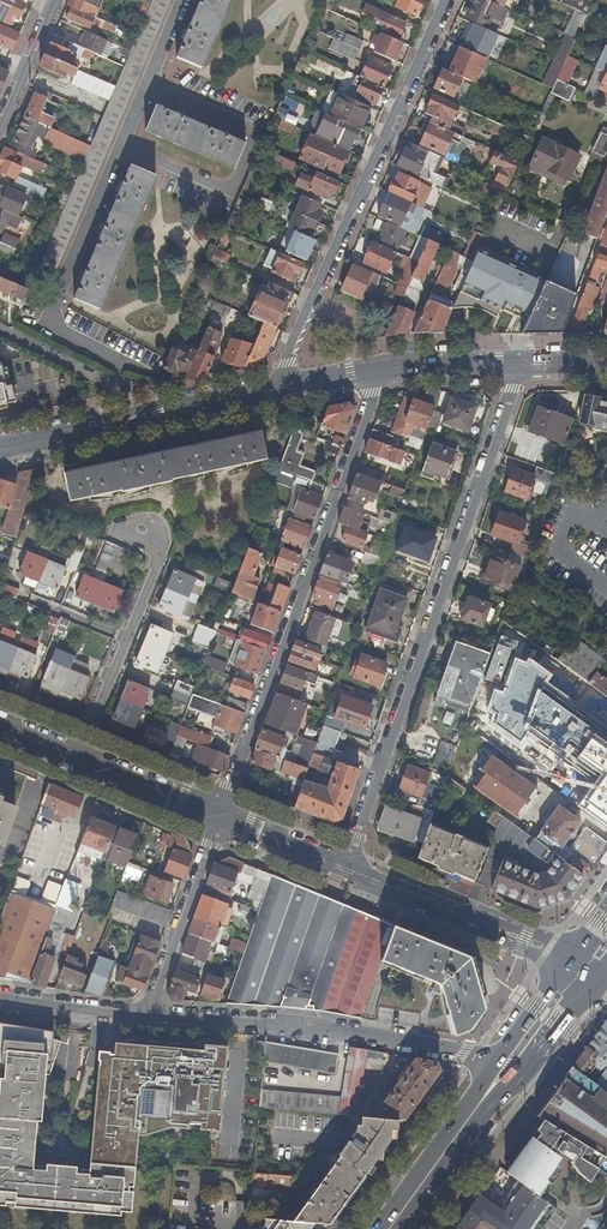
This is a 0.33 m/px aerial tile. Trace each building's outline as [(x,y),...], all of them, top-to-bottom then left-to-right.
[(17,0),(2,0),(0,5),(0,18),(15,25),(19,15),(22,16),(27,4),(17,0)] [(152,5),(133,49),(116,91),(41,268),(56,274),(55,275),(56,276),(107,155),(172,0),(154,0),(152,5)] [(70,5),(74,7),(96,17),(100,9),(85,2),(86,0),(72,0),(70,5)] [(179,57),(203,67),(232,0),(203,0),(179,57)] [(397,6),(416,14),(419,8),(420,9),(424,0),(400,0),(397,6)] [(486,0),(474,0),(468,13),(475,16),(473,20),(487,26),(497,5),(486,0)] [(560,2),(574,8),(578,0),(561,0),(560,2)] [(590,0),(578,0),(574,8),(587,14),(593,1),(590,0)] [(407,21),(367,4),(363,13),(392,26),(389,32),(400,37),(407,21)] [(96,17),(74,7),(69,18),(92,28),(94,22),(103,26),(104,24),(106,25),(105,28),(117,33),(119,26),(96,17)] [(0,22),(0,43),(3,44),(2,45),(16,51),(24,33),(0,22)] [(488,57),(498,34),(472,23),(462,46),(488,57)] [(139,35),(142,28),(137,25),(133,33),(139,35)] [(125,29),(119,26),(117,33),(122,35),(125,29)] [(107,39),(89,31),(82,46),(98,53),(101,54),(107,39)] [(404,42),(383,33),(381,37),(376,35),(373,42),(378,44),(375,51),(396,60),(404,42)] [(364,41),(348,34),(345,42),(359,49),(361,49),(364,41)] [(568,56),(576,38),(568,35),(566,34),(555,58),(565,63),(568,56)] [(359,49),(345,42),(335,38),(331,48),(355,58),(359,49)] [(82,46),(67,39),(64,48),(53,43),(47,56),(93,75),(95,71),(74,61),(77,54),(83,56),(86,57),(94,60),(98,53),(82,46)] [(605,45),(594,69),(606,75),(606,46),(605,45)] [(133,50),(125,47),(123,53),(130,57),(133,50)] [(486,57),(461,47),(450,71),(463,77),(475,82),(486,57)] [(47,56),(42,67),(67,78),(69,74),(72,75),(73,73),(78,75),(74,84),(112,100),(118,86),(115,84),(93,75),(47,56)] [(577,60),(568,56),(565,63),(557,79),(566,83),(577,60)] [(393,66),(371,57),(362,76),(366,77),(385,86),(393,66)] [(0,58),(0,92),(2,92),(14,65),(0,58)] [(294,73),(301,76),(305,67),(298,63),(294,73)] [(450,71),(443,68),(435,87),(454,96),(463,77),(450,71)] [(594,69),(584,92),(606,103),(606,75),(594,69)] [(385,86),(366,77),(358,94),(364,97),(363,100),(368,102),(369,99),(377,102),(385,86)] [(557,79),(551,92),(555,93),(569,100),(575,88),(566,83),(557,79)] [(55,94),(40,87),(27,117),(51,128),(57,130),(59,125),(50,122),(52,116),(53,117),(55,113),(51,111),(50,114),(44,112),(45,109),(50,98),(53,100),(55,94)] [(331,115),(340,93),(333,90),(323,111),(329,114),(331,115)] [(555,93),(551,92),(542,112),(546,114),(555,93)] [(371,106),(340,93),(331,115),(341,120),(359,127),(364,116),(366,117),(371,106)] [(453,104),(433,95),(429,105),(430,105),(426,113),(429,114),(427,120),(442,127),(449,113),(453,104)] [(246,145),(158,107),(148,132),(236,170),(246,145)] [(283,120),(286,122),(291,111),(280,107),(275,117),(283,120)] [(546,114),(542,112),(535,127),(539,129),(546,114)] [(453,115),(449,113),(442,127),(447,129),(453,115)] [(362,129),(341,120),(331,115),(329,114),(320,136),(351,149),(351,150),(356,139),(357,139),(362,129)] [(51,128),(27,117),(17,141),(29,147),(35,133),(47,138),(51,128)] [(286,122),(283,120),(280,127),(293,132),(295,126),(286,122)] [(442,127),(427,120),(422,128),(423,131),(427,132),(422,144),(445,154),(451,142),(452,139),(460,142),(470,147),(471,145),(474,146),(476,142),(447,129),(442,127)] [(67,134),(57,130),(53,140),(63,144),(67,134)] [(606,145),(606,136),(599,132),(590,151),(591,152),(601,157),(606,145)] [(320,136),(312,133),(302,158),(340,174),(346,161),(347,162),(350,160),(352,154),(352,152),(350,151),(351,149),(320,136)] [(531,136),(526,134),(515,159),(520,161),(531,136)] [(578,156),(542,139),(527,168),(540,174),(543,169),(567,180),(578,156)] [(445,158),(410,142),(407,149),(406,148),(399,165),(417,173),(417,175),(422,177),(447,188),(451,176),(439,171),(445,158)] [(0,163),(0,171),(18,179),(19,180),(19,179),(21,176),(24,168),(22,167),(23,164),(42,172),(46,163),(7,146),(0,163)] [(508,185),(520,161),(515,159),(497,151),(493,162),(503,167),(497,180),(508,185)] [(601,157),(591,152),(589,157),(599,161),(601,157)] [(301,164),(278,154),(275,162),(298,172),(301,164)] [(593,200),(581,233),(595,238),(606,206),(606,163),(593,200)] [(158,176),(134,165),(116,206),(96,254),(77,298),(102,308),(116,275),(158,176)] [(340,180),(308,166),(305,174),(302,173),(297,183),(311,189),(308,196),(323,202),(326,204),(329,197),(332,190),(335,191),(336,190),(339,189),(340,185),(339,182),(340,180)] [(252,191),(259,175),(251,172),(244,188),(252,191)] [(417,175),(411,172),(409,177),(400,173),(397,180),(395,179),(390,191),(412,201),(420,183),(420,182),(422,177),(417,175)] [(18,179),(16,185),(42,195),(43,196),(47,187),(21,176),(19,179),(19,180),(18,179)] [(21,214),(29,196),(0,184),(0,205),(21,214)] [(411,201),(392,193),(387,204),(385,204),(379,216),(400,225),(401,225),(407,209),(411,201)] [(43,196),(42,195),(38,203),(64,214),(67,206),(43,196)] [(308,196),(304,195),(302,201),(299,200),(298,203),(300,204),(297,211),(319,220),(324,209),(321,208),(323,202),(308,196)] [(280,203),(288,207),(291,201),(282,198),(280,203)] [(276,210),(286,214),(289,207),(288,207),(280,203),(279,203),(276,210)] [(244,207),(237,204),(227,227),(234,230),(241,213),(242,213),(244,207)] [(23,217),(0,207),(0,225),(6,228),(8,223),(19,228),(24,217),(23,217)] [(407,209),(401,225),(407,228),(414,212),(407,209)] [(319,220),(297,211),(295,217),(292,216),(290,219),(293,221),(290,227),(296,229),(309,235),(311,229),(314,230),(319,220)] [(384,231),(388,222),(379,219),(375,227),(384,231)] [(406,230),(388,222),(384,231),(381,239),(399,247),(406,230)] [(606,226),(599,244),(606,247),(606,226)] [(234,230),(227,227),(222,239),(228,242),(234,230)] [(290,227),(282,244),(289,247),(296,229),(290,227)] [(309,235),(296,229),(289,247),(288,250),(307,258),(316,238),(309,235)] [(476,230),(472,237),(482,242),(486,234),(476,230)] [(6,234),(3,242),(17,248),(20,240),(6,234)] [(428,239),(423,236),(418,247),(424,250),(428,239)] [(472,237),(464,255),(474,259),(479,250),(482,242),(472,237)] [(407,287),(403,296),(412,300),(419,284),(422,285),(424,281),(422,281),(437,247),(443,249),(443,251),(446,253),(441,264),(439,263),(437,268),(439,269),(436,275),(433,274),(427,287),(433,290),(451,249),(428,239),(424,250),(419,260),(415,269),(412,276),(407,287)] [(0,241),(0,248),(15,255),(18,248),(17,248),(3,242),(0,241)] [(397,250),(375,241),(370,251),(368,251),(366,258),(367,260),(366,262),(388,271),(397,250)] [(306,262),(273,247),(267,263),(276,267),(274,271),(296,280),(300,271),(302,272),(306,262)] [(233,254),(218,248),(214,256),(223,260),(230,263),(233,254)] [(433,290),(432,293),(437,295),(438,293),(443,296),(461,253),(451,249),(433,290)] [(531,274),(479,250),(474,259),(451,309),(459,308),(469,308),(477,310),(486,312),(495,317),(499,308),(513,314),(531,274)] [(446,297),(464,255),(461,253),(443,296),(446,297)] [(596,253),(587,277),(594,279),(596,275),(593,273),(597,265),(606,268),(606,256),(603,255),(596,253)] [(223,260),(214,256),(211,263),(220,267),(223,260)] [(419,260),(411,257),(408,266),(415,269),(419,260)] [(382,276),(354,263),(343,291),(363,300),(371,281),(379,284),(382,276)] [(6,278),(9,271),(0,267),(0,275),(6,278)] [(407,287),(412,276),(405,273),(400,283),(407,287)] [(544,280),(531,274),(513,314),(526,320),(544,280)] [(15,295),(12,301),(24,306),(32,289),(6,278),(0,275),(0,289),(15,295)] [(592,285),(594,279),(587,277),(569,325),(579,329),(586,309),(590,310),(597,287),(592,285)] [(575,294),(544,280),(526,320),(520,333),(560,333),(575,294)] [(297,292),(272,281),(269,287),(264,285),(260,296),(251,315),(266,322),(278,327),(290,300),(293,301),(297,292)] [(252,293),(260,296),(264,285),(257,282),(252,293)] [(407,287),(400,283),(396,293),(403,296),(407,287)] [(201,294),(207,296),(210,290),(201,286),(198,293),(201,294)] [(207,296),(201,294),(198,300),(231,314),(227,322),(237,326),(243,312),(207,296)] [(412,300),(403,296),(400,302),(409,306),(412,300)] [(415,331),(441,332),(451,309),(444,305),(445,303),(441,301),(439,303),(429,299),(415,331)] [(415,311),(399,305),(386,334),(399,332),(407,331),(415,311)] [(276,336),(280,328),(278,327),(266,322),(256,345),(247,365),(254,364),(266,354),(274,335),(276,336)] [(190,371),(187,378),(209,374),(216,357),(215,356),(220,345),(218,344),(223,332),(210,327),(199,351),(190,371)] [(231,339),(222,359),(246,366),(247,365),(256,345),(231,339)] [(189,354),(174,348),(165,367),(178,373),(179,369),(183,371),(184,369),(190,371),(199,351),(192,348),(189,354)] [(2,408),(1,404),(10,402),(6,385),(1,386),(0,382),(0,408),(2,408)] [(439,391),(426,391),(422,403),(404,397),(391,432),(400,436),(406,422),(414,425),(410,436),(422,440),(426,427),(432,411),(439,391)] [(585,395),(579,421),(606,427),(606,403),(598,401),(599,398),(585,395)] [(325,402),(326,407),(346,402),(345,397),(325,402)] [(475,407),(450,398),(441,422),(466,431),(475,407)] [(346,402),(326,407),(320,425),(345,433),(354,409),(347,402),(346,402)] [(564,444),(573,419),(536,407),(528,431),(564,444)] [(441,414),(432,411),(426,427),(435,431),(441,414)] [(81,469),(64,472),(69,501),(121,490),(121,492),(170,482),(170,480),(265,459),(259,430),(241,434),(240,428),(231,430),(232,436),(197,443),(196,438),(188,440),(189,445),(144,455),(143,449),(134,451),(135,457),(90,467),(89,461),(80,463),(81,469)] [(302,433),(292,428),(276,469),(310,481),(314,471),(298,465),(302,453),(295,450),(302,433)] [(399,440),(371,429),(368,438),(396,449),(399,440)] [(337,455),(343,438),(335,435),(333,442),(327,440),(323,450),(337,455)] [(368,438),(363,451),(389,460),(390,458),(393,459),(407,464),(406,467),(412,469),(416,456),(396,449),(368,438)] [(454,453),(430,445),(425,460),(424,459),(422,463),(424,464),(422,468),(437,473),(437,474),(438,476),(439,477),(441,478),(444,478),(446,478),(448,476),(449,475),(450,474),(450,471),(450,470),(450,468),(449,467),(454,453)] [(554,472),(536,466),(533,475),(513,468),(504,492),(526,499),(533,478),(550,483),(554,472)] [(36,469),(18,473),(15,486),(0,482),(0,507),(8,509),(0,533),(15,538),(36,469)] [(356,472),(346,498),(361,503),(364,493),(374,497),(380,481),(379,481),(356,472)] [(382,472),(379,481),(380,481),(395,486),(404,490),(405,490),(407,484),(395,480),(396,478),(382,472)] [(314,519),(325,489),(304,481),(297,498),(296,501),(294,508),(289,506),(289,509),(293,510),(293,511),(314,519)] [(404,490),(395,486),(393,494),(402,497),(404,490)] [(343,507),(337,524),(346,527),(342,540),(361,547),(362,544),(365,536),(366,533),(358,530),(363,514),(343,507)] [(381,509),(377,519),(392,524),(393,524),(396,515),(381,509)] [(526,521),(498,511),(490,534),(518,544),(526,521)] [(301,554),(311,526),(288,517),(280,540),(283,541),(281,547),(301,554)] [(435,537),(404,526),(396,549),(427,560),(435,537)] [(89,536),(80,532),(74,548),(82,551),(89,536)] [(260,540),(251,537),(233,585),(230,593),(245,599),(250,600),(258,580),(259,578),(251,576),(260,553),(255,551),(260,540)] [(110,564),(117,547),(106,542),(99,559),(110,564)] [(361,547),(360,550),(365,552),(367,553),(369,547),(362,544),(361,547)] [(49,552),(50,551),(40,547),(36,556),(46,560),(49,552)] [(110,564),(108,571),(120,576),(126,560),(142,566),(143,563),(142,557),(117,547),(110,564)] [(301,554),(281,547),(278,555),(274,554),(273,558),(276,559),(274,567),(293,574),(301,554)] [(60,557),(49,552),(46,560),(37,582),(55,590),(64,568),(57,565),(60,557)] [(367,553),(365,552),(362,562),(377,567),(381,558),(367,553)] [(37,582),(46,560),(36,556),(26,553),(18,574),(24,577),(22,583),(34,588),(37,582)] [(7,567),(10,557),(0,554),(0,565),(7,567)] [(351,563),(326,554),(319,574),(344,583),(351,563)] [(512,589),(520,567),(489,556),(481,579),(512,589)] [(528,565),(522,560),(520,567),(512,589),(518,592),(528,565)] [(173,571),(165,590),(194,602),(202,583),(173,571)] [(102,584),(83,576),(74,597),(93,605),(102,584)] [(340,585),(318,577),(310,597),(315,599),(314,603),(331,609),(340,585)] [(233,585),(216,578),(213,586),(230,593),(233,585)] [(276,586),(258,580),(250,600),(256,602),(257,603),(269,607),(276,586)] [(2,584),(0,590),(0,593),(15,600),(19,591),(2,584)] [(121,591),(102,584),(93,605),(112,613),(121,591)] [(288,588),(277,584),(276,586),(269,607),(280,611),(288,588)] [(406,599),(380,589),(367,626),(388,634),(396,613),(400,615),(406,599)] [(194,602),(165,590),(157,608),(187,620),(194,602)] [(490,604),(467,597),(459,620),(482,627),(490,604)] [(250,600),(245,599),(243,604),(250,607),(251,605),(254,606),(256,602),(250,600)] [(269,607),(257,603),(250,624),(272,632),(280,611),(269,607)] [(314,611),(304,639),(326,647),(336,619),(314,611)] [(393,635),(400,615),(396,613),(388,634),(393,635)] [(53,635),(59,620),(50,617),(45,631),(53,635)] [(69,621),(60,618),(59,620),(53,635),(62,639),(69,621)] [(197,624),(193,633),(211,641),(215,631),(197,624)] [(150,626),(142,645),(163,653),(171,635),(150,626)] [(232,639),(235,634),(219,627),(217,632),(232,639)] [(270,639),(243,629),(239,641),(241,642),(266,650),(270,639)] [(211,641),(193,633),(189,642),(207,649),(211,641)] [(557,660),(593,686),(595,688),(599,691),(606,696),(606,680),(595,671),(604,659),(573,637),(563,651),(557,660)] [(490,652),(455,640),(454,643),(488,656),(490,652)] [(315,648),(295,641),(291,650),(318,660),(321,654),(314,651),(315,648)] [(16,649),(0,642),(0,674),(5,676),(8,670),(16,649)] [(266,650),(241,642),(238,652),(233,651),(232,653),(237,655),(233,666),(240,668),(239,671),(242,672),(243,669),(248,671),(257,674),(266,650)] [(480,679),(488,656),(454,643),(447,663),(448,663),(449,661),(450,662),(446,673),(478,684),(480,679)] [(163,653),(142,645),(135,662),(156,671),(163,653)] [(555,645),(549,654),(557,660),(563,651),(555,645)] [(34,656),(16,649),(8,670),(26,677),(34,656)] [(291,650),(287,660),(302,666),(301,668),(306,670),(308,667),(315,670),(318,660),(291,650)] [(386,663),(361,654),(353,677),(378,686),(386,663)] [(226,665),(205,658),(202,666),(205,667),(222,673),(226,665)] [(60,691),(69,670),(50,662),(41,683),(60,691)] [(280,682),(281,682),(301,689),(304,681),(314,684),(317,676),(286,665),(280,682)] [(87,678),(69,670),(60,691),(79,699),(87,678)] [(478,684),(446,673),(440,691),(472,702),(475,694),(478,684)] [(253,684),(234,677),(231,685),(226,683),(224,689),(248,697),(253,684)] [(193,687),(176,680),(172,689),(189,696),(193,687)] [(127,681),(119,700),(140,709),(148,690),(127,681)] [(301,689),(281,682),(280,685),(300,692),(301,689)] [(297,700),(300,692),(280,685),(279,684),(278,686),(279,686),(277,692),(276,692),(276,693),(297,700)] [(189,696),(172,689),(169,698),(186,705),(189,696)] [(472,702),(440,691),(439,694),(471,705),(472,702)] [(296,721),(303,702),(297,700),(276,693),(264,724),(294,734),(299,722),(296,721)] [(372,705),(342,695),(334,717),(364,727),(372,705)] [(247,703),(227,696),(223,705),(243,712),(247,703)] [(223,705),(200,697),(197,706),(217,713),(213,724),(236,732),(243,712),(223,705)] [(140,709),(119,700),(112,718),(133,727),(140,709)] [(445,711),(442,723),(450,725),(454,713),(445,711)] [(179,726),(180,724),(171,721),(165,739),(173,742),(175,736),(179,726)] [(294,807),(332,823),(342,818),(359,769),(337,762),(340,752),(333,750),(339,730),(323,725),(316,742),(308,766),(332,774),(327,788),(303,780),(301,786),(294,807)] [(210,737),(179,726),(175,736),(184,739),(197,744),(206,747),(210,737)] [(285,738),(262,730),(255,750),(278,758),(281,751),(285,752),(288,742),(284,740),(285,738)] [(184,739),(175,736),(173,742),(170,751),(178,754),(184,739)] [(316,742),(300,736),(296,745),(301,747),(295,764),(307,768),(308,766),(316,742)] [(186,741),(179,759),(188,763),(195,744),(186,741)] [(448,768),(456,746),(442,741),(434,763),(448,768)] [(206,747),(197,744),(191,760),(222,770),(227,755),(206,747)] [(605,748),(594,763),(603,769),(587,791),(603,802),(606,796),(606,749),(605,748)] [(255,750),(251,762),(280,772),(280,771),(304,779),(307,768),(295,764),(278,758),(255,750)] [(553,750),(542,760),(551,770),(562,760),(553,750)] [(534,787),(491,756),(471,783),(514,814),(534,787)] [(428,773),(408,766),(400,788),(419,795),(420,795),(428,773)] [(446,774),(442,785),(463,794),(465,788),(446,774)] [(294,807),(301,786),(293,783),(286,804),(294,807)] [(81,798),(48,784),(41,804),(56,810),(54,814),(64,818),(66,814),(74,817),(81,798)] [(534,787),(514,814),(516,816),(536,788),(534,787)] [(433,811),(437,801),(420,795),(419,795),(415,805),(424,808),(433,811)] [(1,844),(14,808),(0,803),(0,844),(1,844)] [(579,820),(556,804),(538,830),(539,831),(555,842),(560,845),(579,820)] [(433,811),(424,808),(421,814),(415,812),(414,815),(420,817),(420,819),(384,807),(379,822),(406,832),(405,835),(422,841),(429,823),(433,811)] [(504,817),(493,809),(482,824),(493,832),(504,817)] [(504,817),(493,832),(519,851),(519,850),(524,848),(529,841),(531,842),(523,854),(518,862),(540,869),(541,872),(536,874),(515,866),(501,860),(490,887),(536,906),(564,896),(581,873),(563,860),(549,850),(534,838),(504,817)] [(112,826),(89,818),(77,852),(102,861),(105,852),(115,827),(112,826)] [(461,837),(429,823),(422,841),(417,857),(473,880),(484,853),(487,847),(466,838),(467,834),(463,832),(461,837)] [(549,850),(563,860),(581,873),(587,865),(605,840),(585,825),(567,850),(560,845),(555,842),(549,850)] [(138,835),(115,827),(105,852),(128,861),(138,835)] [(555,842),(539,831),(534,838),(549,850),(555,842)] [(519,851),(493,832),(487,847),(484,853),(501,860),(515,866),(518,862),(523,854),(519,851)] [(186,841),(171,834),(170,836),(164,834),(161,842),(167,844),(166,846),(173,849),(172,853),(168,852),(167,856),(170,857),(165,871),(183,878),(192,853),(186,841)] [(214,864),(207,884),(230,892),(236,876),(238,877),(233,892),(261,902),(268,882),(240,872),(243,864),(228,857),(214,864)] [(143,868),(128,862),(122,876),(138,881),(143,868)] [(540,869),(518,862),(515,866),(536,874),(541,872),(540,869)] [(380,960),(393,925),(270,875),(268,882),(261,902),(258,910),(256,916),(246,944),(243,953),(226,1003),(284,1008),(285,1007),(312,1010),(325,1011),(360,1017),(380,960)] [(158,882),(151,879),(145,895),(166,902),(172,884),(159,880),(158,882)] [(117,890),(111,906),(165,926),(171,910),(117,890)] [(8,895),(0,918),(0,978),(29,983),(29,982),(46,938),(55,912),(8,895)] [(227,905),(202,896),(189,933),(210,941),(218,944),(225,927),(220,925),(227,905)] [(258,910),(242,904),(240,910),(256,916),(258,910)] [(455,1034),(468,1030),(483,1009),(468,956),(393,925),(380,960),(439,984),(452,1034),(455,1034)] [(189,933),(182,952),(203,960),(203,959),(206,959),(208,955),(205,955),(207,950),(210,941),(189,933)] [(159,943),(140,936),(138,942),(157,949),(159,943)] [(68,954),(73,940),(64,937),(59,951),(68,954)] [(51,940),(46,938),(29,982),(41,986),(44,987),(55,959),(53,958),(49,957),(45,955),(51,940)] [(243,953),(246,944),(231,938),(228,948),(243,953)] [(134,941),(125,968),(128,969),(138,942),(134,941)] [(142,988),(157,949),(138,942),(128,969),(124,981),(142,988)] [(78,958),(68,954),(59,978),(82,986),(87,975),(79,972),(83,963),(77,960),(78,958)] [(115,963),(97,956),(83,993),(102,996),(115,963)] [(197,968),(179,961),(167,994),(171,1000),(180,1001),(184,988),(194,992),(199,977),(206,979),(208,972),(197,968)] [(199,961),(197,968),(208,972),(210,965),(199,961)] [(117,978),(124,981),(128,969),(125,968),(121,967),(117,978)] [(222,985),(205,980),(201,994),(217,999),(222,985)] [(583,1076),(591,1066),(601,1072),(593,1083),(598,1087),(606,1093),(606,1023),(604,1021),(570,1067),(583,1076)] [(120,1218),(121,1213),(131,1214),(133,1194),(129,1193),(129,1189),(133,1189),(135,1168),(90,1164),(89,1174),(76,1173),(77,1169),(46,1166),(46,1168),(33,1167),(37,1123),(41,1123),(42,1070),(46,1070),(57,1042),(28,1032),(27,1035),(14,1034),(14,1027),(0,1024),(0,1072),(4,1072),(3,1080),(0,1080),(0,1207),(120,1218)] [(98,1066),(90,1164),(135,1168),(138,1137),(143,1137),(172,1129),(220,1133),(222,1111),(217,1110),(218,1101),(223,1101),(227,1048),(204,1046),(203,1052),(200,1052),(200,1046),(179,1044),(178,1046),(159,1045),(159,1043),(125,1041),(125,1045),(114,1044),(113,1056),(100,1054),(99,1066),(98,1066)] [(264,1044),(263,1064),(334,1076),(338,1057),(264,1044)] [(342,1100),(260,1091),(259,1109),(269,1109),(348,1116),(355,1117),(366,1052),(350,1049),(342,1100)] [(436,1064),(415,1060),(398,1083),(372,1118),(404,1121),(439,1072),(436,1064)] [(606,1109),(590,1098),(598,1087),(593,1083),(583,1076),(570,1067),(535,1116),(542,1120),(598,1153),(602,1155),(606,1158),(606,1110),(606,1109)] [(348,1142),(338,1156),(339,1157),(356,1169),(364,1175),(404,1121),(372,1118),(355,1117),(348,1116),(347,1124),(340,1136),(348,1142)] [(598,1153),(542,1120),(536,1129),(545,1136),(540,1143),(531,1136),(504,1173),(522,1185),(535,1195),(537,1192),(545,1181),(555,1166),(548,1161),(550,1161),(552,1160),(553,1159),(554,1157),(554,1156),(553,1154),(559,1152),(561,1149),(564,1151),(566,1151),(569,1153),(568,1160),(575,1172),(587,1180),(596,1165),(592,1163),(598,1153)] [(592,1163),(596,1165),(602,1155),(598,1153),(592,1163)] [(356,1169),(339,1157),(315,1189),(312,1187),(310,1191),(313,1193),(292,1222),(313,1224),(328,1225),(364,1175),(356,1169)] [(555,1166),(545,1181),(548,1183),(559,1168),(555,1166)] [(253,1174),(251,1188),(294,1192),(305,1177),(299,1173),(293,1178),(253,1174)] [(477,1196),(467,1210),(491,1228),(493,1228),(526,1228),(542,1205),(552,1213),(555,1208),(537,1196),(535,1195),(522,1185),(502,1214),(477,1196)] [(491,1228),(467,1210),(454,1228),(490,1228),(491,1228)] [(313,1224),(292,1222),(264,1219),(263,1225),(260,1228),(309,1228),(313,1224)]
